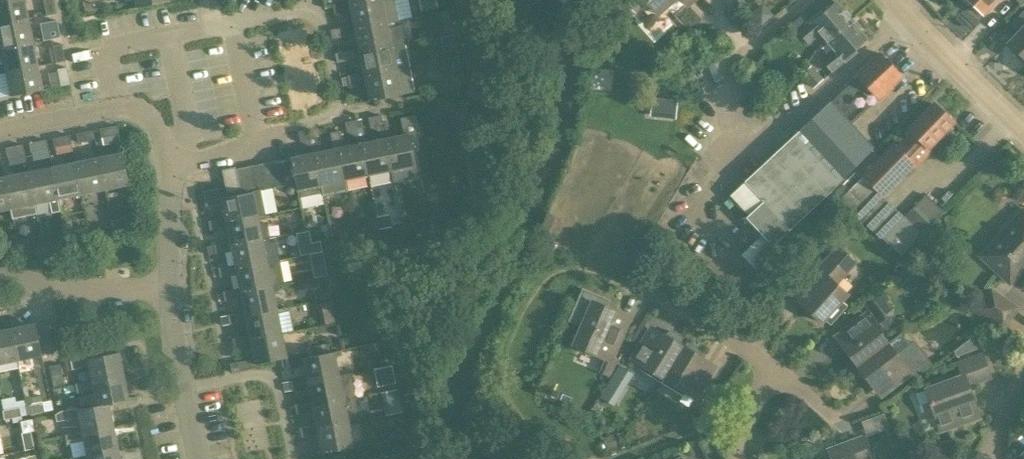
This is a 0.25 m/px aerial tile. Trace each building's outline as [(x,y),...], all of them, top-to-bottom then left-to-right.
[(0,1),(0,25),(29,19),(25,0),(6,0),(0,1)] [(55,14),(53,0),(43,0),(46,16),(55,14)] [(137,8),(168,2),(168,0),(135,0),(137,8)] [(350,2),(334,5),(336,14),(352,11),(355,26),(356,30),(387,24),(387,23),(398,21),(394,0),(383,0),(351,6),(350,2)] [(656,12),(670,0),(645,0),(656,12)] [(971,2),(970,8),(976,13),(981,11),(983,13),(995,0),(969,0),(971,2)] [(826,40),(851,20),(849,18),(850,13),(847,10),(842,10),(836,2),(823,12),(820,9),(808,19),(809,20),(797,30),(808,42),(819,33),(826,40)] [(754,10),(761,22),(773,14),(766,3),(754,10)] [(34,44),(29,19),(0,25),(0,38),(2,48),(2,50),(34,44)] [(57,20),(47,22),(40,24),(43,41),(60,37),(57,20)] [(854,49),(866,38),(859,30),(860,25),(857,22),(852,21),(851,20),(826,40),(833,49),(822,59),(832,71),(843,61),(844,62),(857,52),(854,49)] [(331,30),(333,39),(357,34),(360,50),(361,54),(405,45),(401,25),(388,27),(387,24),(356,30),(355,26),(331,30)] [(1023,59),(1023,26),(1007,43),(1023,59)] [(454,33),(444,35),(447,56),(457,54),(454,33)] [(39,67),(34,44),(2,50),(2,48),(0,48),(0,74),(7,72),(7,74),(39,67)] [(56,62),(65,61),(61,44),(52,46),(56,62)] [(361,54),(360,50),(334,55),(336,63),(361,59),(364,73),(365,78),(397,72),(410,69),(405,45),(361,54)] [(776,250),(772,246),(840,183),(873,149),(851,124),(903,75),(883,54),(830,102),(830,103),(745,182),(763,202),(746,219),(761,235),(740,254),(755,270),(776,250)] [(814,86),(823,77),(812,65),(802,75),(814,86)] [(39,67),(7,74),(12,98),(44,92),(39,67)] [(60,86),(70,84),(66,67),(57,69),(60,86)] [(365,78),(364,73),(348,76),(349,85),(366,82),(370,102),(415,93),(410,69),(397,72),(365,78)] [(676,118),(678,97),(654,96),(653,116),(676,118)] [(909,128),(911,131),(896,146),(905,155),(912,161),(911,162),(915,165),(931,149),(927,145),(951,121),(934,103),(909,128)] [(404,136),(390,139),(385,140),(392,172),(416,167),(409,136),(419,134),(415,114),(401,117),(404,136)] [(369,176),(392,172),(385,140),(390,139),(387,122),(382,123),(381,115),(368,117),(370,128),(379,132),(381,141),(368,144),(363,145),(369,176)] [(345,181),(369,176),(363,145),(368,144),(365,127),(358,128),(356,119),(345,122),(347,131),(356,135),(358,145),(343,148),(338,149),(345,181)] [(102,137),(119,134),(117,126),(101,129),(102,137)] [(317,136),(311,137),(309,128),(298,130),(300,142),(308,145),(310,155),(291,159),(296,183),(299,197),(323,192),(321,186),(315,154),(320,153),(317,136)] [(78,142),(96,139),(94,130),(77,134),(78,142)] [(334,150),(320,153),(315,154),(321,186),(323,192),(323,196),(347,191),(345,181),(338,149),(343,148),(340,132),(331,133),(334,150)] [(55,147),(72,143),(70,135),(54,138),(55,147)] [(32,152),(48,148),(47,140),(30,144),(32,152)] [(905,155),(896,146),(894,144),(863,176),(880,194),(911,162),(912,161),(905,155)] [(8,156),(25,153),(24,145),(6,148),(8,156)] [(106,190),(129,185),(123,153),(99,158),(106,190)] [(291,157),(277,160),(282,186),(296,183),(291,159),(291,157)] [(106,190),(99,158),(76,163),(82,194),(106,190)] [(277,160),(263,163),(268,189),(282,186),(277,160)] [(82,194),(76,163),(52,168),(58,199),(82,194)] [(256,191),(261,190),(268,189),(263,163),(251,166),(256,191)] [(254,191),(256,191),(251,166),(237,169),(241,192),(242,196),(254,193),(254,191)] [(58,199),(52,168),(29,172),(36,204),(58,199)] [(241,192),(237,169),(236,168),(223,171),(228,194),(241,192)] [(36,204),(29,172),(6,177),(12,209),(14,217),(37,213),(36,204)] [(6,177),(0,178),(0,211),(12,209),(6,177)] [(862,177),(840,200),(879,238),(880,237),(901,215),(862,177)] [(242,196),(223,199),(221,189),(204,192),(207,207),(224,204),(227,219),(228,223),(259,217),(266,216),(261,190),(256,191),(254,191),(254,193),(242,196)] [(922,234),(922,233),(942,212),(925,195),(904,217),(902,214),(901,215),(880,237),(900,256),(922,234)] [(1009,284),(1023,268),(1023,209),(992,243),(996,247),(984,260),(1009,284)] [(260,223),(259,217),(228,223),(227,219),(210,222),(212,231),(228,228),(231,241),(232,246),(270,238),(267,222),(260,223)] [(310,229),(297,232),(301,255),(310,253),(315,276),(328,274),(322,239),(313,241),(310,229)] [(233,251),(236,266),(237,271),(280,263),(276,239),(271,240),(270,238),(232,246),(231,241),(214,244),(216,255),(233,251)] [(842,302),(848,296),(837,284),(854,263),(835,247),(812,276),(810,274),(791,295),(801,305),(802,303),(820,322),(824,319),(830,324),(846,306),(842,302)] [(285,286),(280,263),(237,271),(236,266),(220,270),(221,279),(238,275),(241,290),(241,294),(273,288),(285,286)] [(278,312),(273,288),(241,294),(241,290),(224,293),(226,302),(243,299),(246,313),(246,318),(278,312)] [(1003,328),(1017,308),(990,290),(977,310),(1003,328)] [(879,295),(865,306),(877,320),(891,309),(879,295)] [(318,302),(322,321),(335,319),(332,300),(318,302)] [(610,364),(629,319),(591,303),(572,347),(610,364)] [(247,322),(250,336),(251,341),(282,335),(278,312),(246,318),(246,313),(229,317),(231,325),(247,322)] [(857,366),(887,342),(864,313),(834,336),(842,346),(857,366)] [(36,324),(42,355),(55,352),(49,322),(36,324)] [(42,355),(36,324),(12,328),(18,360),(42,355)] [(12,328),(0,331),(0,363),(18,360),(12,328)] [(662,380),(682,348),(680,347),(682,338),(669,331),(662,336),(650,329),(630,361),(662,380)] [(287,359),(282,335),(251,341),(250,336),(234,340),(236,349),(252,346),(255,360),(238,364),(240,372),(257,368),(256,365),(287,359)] [(896,354),(887,342),(857,366),(872,386),(892,370),(900,380),(927,359),(914,341),(896,354)] [(682,348),(662,380),(694,399),(714,367),(703,360),(702,358),(702,356),(701,354),(700,352),(698,351),(697,349),(695,348),(693,347),(691,347),(688,346),(686,347),(684,347),(682,348)] [(93,380),(94,383),(126,376),(121,352),(89,359),(93,380)] [(287,359),(289,369),(305,366),(308,379),(309,382),(340,376),(335,353),(304,359),(303,356),(287,359)] [(978,417),(967,386),(989,378),(981,355),(956,364),(960,376),(923,389),(938,432),(978,417)] [(72,369),(90,365),(88,356),(71,360),(72,369)] [(54,384),(65,383),(62,363),(51,364),(54,384)] [(379,383),(396,381),(394,364),(377,366),(379,383)] [(633,374),(618,365),(598,397),(613,406),(633,374)] [(350,373),(340,376),(309,382),(308,379),(291,382),(293,391),(309,388),(312,402),(313,406),(356,397),(350,373)] [(131,400),(126,376),(94,383),(93,380),(75,383),(77,394),(95,390),(99,405),(97,406),(110,404),(131,400)] [(314,411),(317,427),(318,430),(349,424),(360,420),(356,397),(313,406),(312,402),(296,406),(298,414),(314,411)] [(28,414),(44,411),(43,402),(26,405),(28,414)] [(83,434),(114,427),(110,404),(97,406),(78,410),(78,407),(61,411),(55,414),(56,421),(80,417),(83,431),(83,434)] [(4,419),(21,416),(19,407),(2,410),(4,419)] [(354,449),(349,424),(318,430),(317,427),(302,430),(303,439),(320,436),(323,455),(354,449)] [(119,451),(114,427),(83,434),(83,431),(65,435),(67,444),(85,440),(87,454),(88,457),(119,451)] [(25,451),(33,448),(30,432),(21,433),(25,451)] [(860,438),(827,450),(830,458),(868,458),(860,438)] [(119,451),(88,457),(87,454),(70,458),(121,458),(119,451)]
